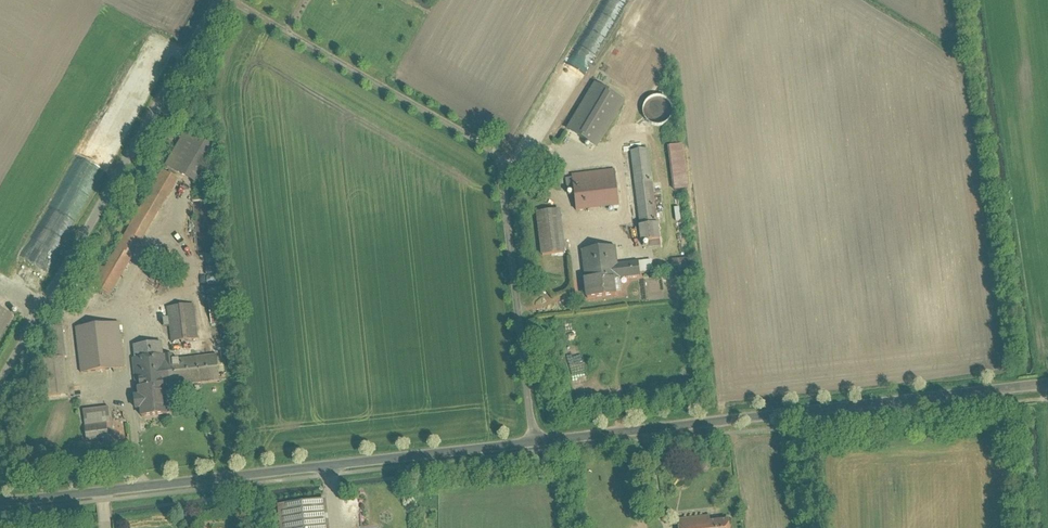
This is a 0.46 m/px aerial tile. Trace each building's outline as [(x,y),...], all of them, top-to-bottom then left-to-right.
[(568,78),(582,85),(623,0),(605,0),(568,78)] [(590,84),(566,133),(599,149),(623,99),(590,84)] [(639,117),(664,128),(674,105),(649,94),(639,117)] [(183,131),(165,169),(197,184),(214,146),(183,131)] [(683,144),(667,147),(674,192),(690,189),(683,144)] [(654,237),(645,154),(633,155),(641,238),(654,237)] [(615,172),(570,176),(573,210),(618,206),(615,172)] [(161,179),(95,289),(107,297),(174,186),(161,179)] [(566,251),(560,212),(535,216),(541,254),(566,251)] [(609,247),(578,250),(583,298),(614,294),(613,282),(638,280),(636,263),(611,266),(609,247)] [(665,263),(666,276),(684,274),(683,261),(665,263)] [(196,336),(190,304),(168,308),(174,340),(196,336)] [(0,306),(0,343),(16,315),(0,306)] [(116,320),(74,326),(81,371),(123,365),(116,320)] [(69,397),(62,329),(50,330),(54,362),(41,363),(45,400),(69,397)] [(164,386),(223,378),(218,348),(161,356),(159,343),(134,346),(145,420),(169,417),(164,386)] [(86,406),(86,424),(110,423),(110,405),(86,406)] [(270,514),(272,527),(322,527),(320,509),(270,514)] [(713,518),(678,522),(678,527),(735,527),(735,522),(713,524),(713,518)]
